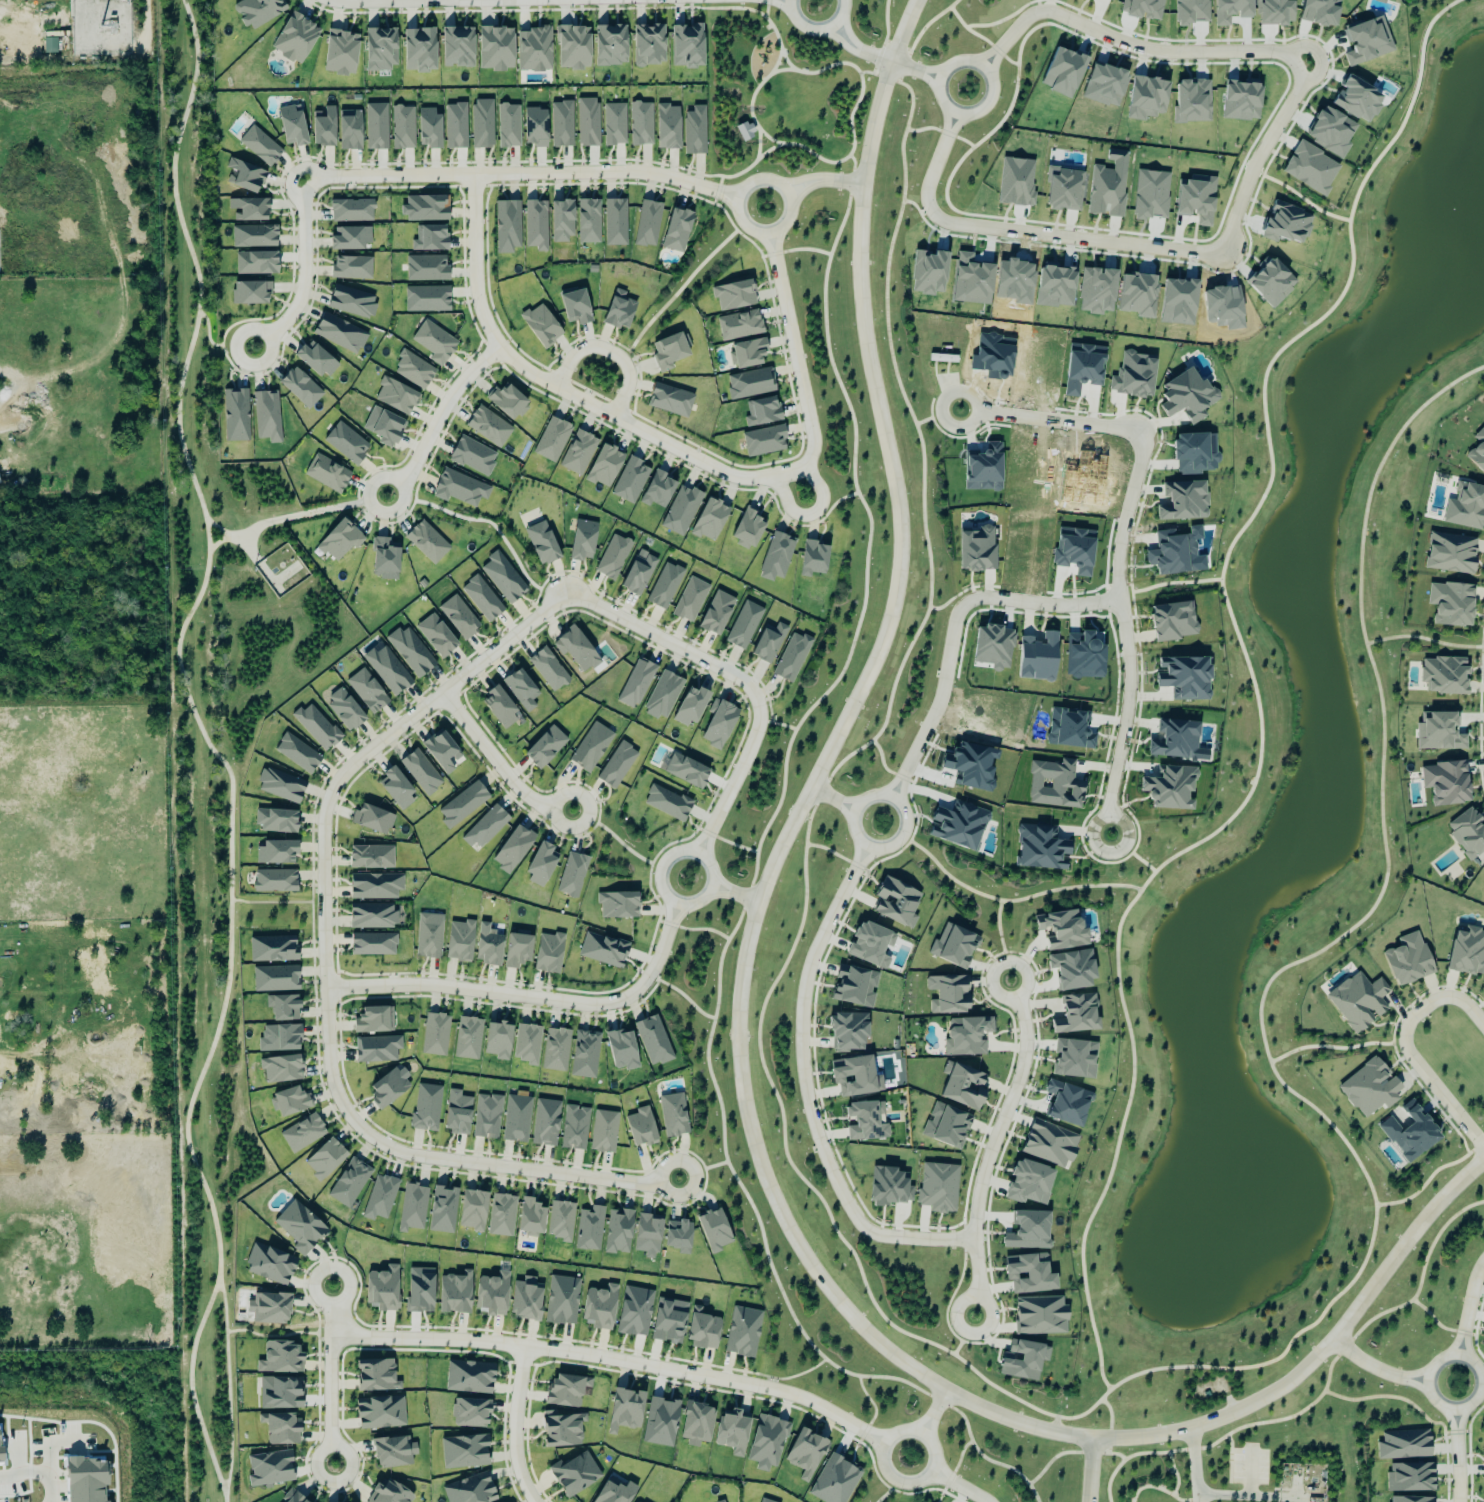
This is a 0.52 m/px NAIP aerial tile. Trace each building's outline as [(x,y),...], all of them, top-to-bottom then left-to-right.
[(248,32),(285,10),(279,0),(241,0),(232,5),(248,32)] [(1207,0),(1175,0),(1175,26),(1192,26),(1192,20),(1207,20),(1207,0)] [(1213,27),(1227,26),(1227,16),(1251,16),(1251,0),(1213,0),(1213,27)] [(1293,24),(1292,0),(1256,0),(1257,24),(1293,24)] [(298,66),(320,30),(291,11),(269,47),(298,66)] [(1348,67),(1393,51),(1381,16),(1344,29),(1349,43),(1351,43),(1354,50),(1343,54),(1348,67)] [(625,25),(594,26),(595,66),(626,65),(625,25)] [(664,65),(663,25),(632,26),(633,66),(664,65)] [(702,67),(701,25),(670,26),(671,67),(702,67)] [(588,26),(556,27),(556,70),(589,69),(588,26)] [(441,68),(473,67),(472,27),(440,28),(441,68)] [(512,70),(511,27),(477,28),(478,71),(512,70)] [(364,29),(365,71),(396,70),(395,28),(364,29)] [(434,71),(433,28),(402,29),(403,72),(434,71)] [(517,30),(518,72),(551,71),(550,29),(517,30)] [(358,34),(326,30),(322,72),(334,73),(334,75),(353,77),(358,34)] [(56,37),(42,38),(42,53),(56,53),(56,37)] [(1384,95),(1346,76),(1341,86),(1342,86),(1332,105),(1369,124),(1384,95)] [(1209,80),(1174,81),(1175,122),(1209,122),(1209,80)] [(598,99),(577,99),(577,147),(598,147),(598,99)] [(471,149),(493,148),(492,100),(470,100),(471,149)] [(551,148),(572,147),(572,102),(550,103),(551,148)] [(630,146),(652,145),(651,102),(629,103),(630,146)] [(386,104),(365,104),(366,150),(387,150),(386,104)] [(466,149),(465,104),(444,104),(445,149),(466,149)] [(625,145),(624,104),(603,104),(604,146),(625,145)] [(519,105),(497,105),(497,148),(519,147),(519,105)] [(679,149),(678,105),(655,106),(656,149),(679,149)] [(306,143),(299,106),(277,110),(284,148),(306,143)] [(311,146),(333,147),(334,107),(323,106),(323,112),(312,112),(311,146)] [(413,106),(391,107),(391,150),(413,149),(413,106)] [(705,154),(704,106),(691,106),(691,113),(683,113),(684,155),(705,154)] [(439,148),(438,108),(417,109),(417,148),(439,148)] [(546,147),(545,109),(522,109),(523,147),(546,147)] [(359,111),(337,111),(338,150),(360,150),(359,111)] [(741,120),(743,123),(746,122),(750,130),(747,131),(749,136),(742,140),(734,123),(741,120)] [(267,169),(282,152),(252,125),(237,141),(267,169)] [(1341,165),(1298,141),(1280,173),(1323,197),(1341,165)] [(225,183),(255,195),(264,172),(229,158),(224,168),(230,170),(225,183)] [(1121,217),(1126,170),(1091,167),(1087,214),(1121,217)] [(1083,170),(1047,168),(1044,209),(1080,211),(1083,170)] [(1215,178),(1205,177),(1204,183),(1179,180),(1175,216),(1189,217),(1189,214),(1197,214),(1195,226),(1210,227),(1215,178)] [(447,221),(447,196),(405,197),(405,206),(401,206),(402,221),(447,221)] [(266,199),(227,199),(227,210),(233,210),(233,222),(266,221),(266,199)] [(625,199),(604,200),(605,246),(626,245),(625,199)] [(372,222),(372,200),(330,201),(330,223),(372,222)] [(599,200),(577,200),(577,244),(599,243),(599,200)] [(494,202),(495,252),(520,252),(519,201),(494,202)] [(524,248),(535,248),(535,252),(546,252),(546,201),(524,201),(524,248)] [(573,241),(572,201),(549,201),(550,241),(573,241)] [(634,245),(655,248),(661,203),(639,201),(634,245)] [(1306,242),(1309,209),(1271,206),(1270,218),(1263,218),(1261,240),(1276,241),(1276,240),(1306,242)] [(660,248),(682,254),(692,213),(670,208),(660,248)] [(276,247),(275,226),(231,227),(231,248),(276,247)] [(447,251),(447,234),(443,234),(443,226),(415,226),(415,241),(410,241),(410,251),(447,251)] [(370,227),(334,228),(334,237),(328,237),(329,251),(362,250),(361,244),(370,244),(370,227)] [(989,305),(993,265),(978,263),(978,265),(971,264),(972,253),(957,251),(951,301),(989,305)] [(234,275),(276,275),(276,252),(234,252),(234,275)] [(446,256),(405,256),(406,282),(446,281),(446,256)] [(331,279),(370,280),(371,258),(331,257),(331,279)] [(1115,271),(1099,269),(1081,268),(1077,311),(1110,315),(1115,271)] [(1117,311),(1137,313),(1136,318),(1152,319),(1156,276),(1133,274),(1133,276),(1120,275),(1117,311)] [(717,298),(718,311),(755,306),(751,281),(710,286),(712,299),(717,298)] [(266,304),(266,294),(270,294),(270,282),(231,282),(231,305),(266,304)] [(376,295),(331,286),(327,310),(371,318),(376,295)] [(448,286),(404,287),(404,312),(449,312),(448,286)] [(591,322),(582,287),(558,293),(565,324),(576,321),(577,326),(591,322)] [(601,322),(625,331),(636,303),(624,298),(626,293),(614,289),(601,322)] [(519,316),(541,350),(562,336),(540,303),(519,316)] [(721,342),(762,333),(757,309),(716,318),(721,342)] [(366,333),(321,313),(311,335),(357,355),(366,333)] [(432,354),(428,360),(441,369),(458,342),(423,320),(410,340),(432,354)] [(689,356),(679,332),(651,344),(655,355),(651,356),(659,374),(672,368),(670,363),(689,356)] [(760,365),(759,357),(765,356),(763,339),(728,344),(732,369),(760,365)] [(338,364),(306,340),(293,357),(326,381),(338,364)] [(423,391),(436,371),(404,350),(391,370),(423,391)] [(1155,357),(1120,353),(1118,378),(1109,377),(1107,393),(1151,398),(1155,357)] [(307,411),(322,394),(292,366),(277,382),(307,411)] [(1166,418),(1181,409),(1191,425),(1206,416),(1202,410),(1218,400),(1205,378),(1198,382),(1190,368),(1158,387),(1167,401),(1159,406),(1166,418)] [(726,375),(729,399),(774,393),(771,369),(726,375)] [(418,394),(382,377),(377,386),(380,387),(373,401),(407,417),(418,394)] [(646,406),(686,419),(693,395),(653,383),(646,406)] [(512,423),(528,404),(504,384),(498,392),(493,388),(484,399),(512,423)] [(224,442),(248,441),(246,390),(222,391),(224,442)] [(255,439),(267,439),(267,444),(280,443),(277,391),(253,392),(255,439)] [(745,403),(748,417),(743,418),(745,428),(780,421),(775,397),(745,403)] [(497,450),(512,430),(479,405),(464,425),(497,450)] [(361,429),(380,438),(377,443),(393,450),(406,422),(372,406),(361,429)] [(554,464),(571,427),(549,416),(532,454),(554,464)] [(356,466),(370,445),(336,422),(322,443),(356,466)] [(1472,437),(1478,443),(1464,457),(1483,475),(1483,425),(1472,437)] [(786,451),(781,426),(741,433),(745,457),(786,451)] [(597,440),(575,430),(558,466),(580,477),(597,440)] [(1215,433),(1174,434),(1175,474),(1215,473),(1215,433)] [(486,478),(497,454),(459,436),(447,460),(486,478)] [(622,453),(598,444),(585,480),(609,489),(622,453)] [(350,471),(313,455),(303,477),(340,494),(350,471)] [(609,494),(632,505),(650,468),(627,457),(609,494)] [(491,488),(443,468),(430,496),(445,502),(447,497),(474,509),(479,497),(485,500),(491,488)] [(651,503),(663,509),(676,481),(653,471),(638,503),(648,507),(651,503)] [(1161,483),(1162,500),(1169,499),(1169,506),(1156,507),(1156,521),(1207,519),(1205,481),(1161,483)] [(1442,523),(1481,531),(1483,516),(1483,487),(1458,482),(1454,501),(1447,499),(1442,523)] [(659,527),(682,538),(702,495),(679,484),(659,527)] [(713,543),(729,508),(706,498),(690,533),(713,543)] [(764,524),(754,518),(756,513),(745,508),(729,540),(752,550),(764,524)] [(350,546),(355,550),(364,539),(341,518),(315,546),(334,564),(350,546)] [(596,524),(575,519),(567,560),(580,563),(582,557),(590,558),(596,524)] [(450,548),(420,520),(403,538),(433,566),(450,548)] [(522,530),(539,567),(560,558),(543,521),(522,530)] [(958,530),(959,572),(995,571),(994,530),(958,530)] [(1197,572),(1194,534),(1171,536),(1170,530),(1154,532),(1156,551),(1144,552),(1146,567),(1155,566),(1156,576),(1197,572)] [(795,539),(772,532),(757,578),(771,582),(773,576),(782,579),(795,539)] [(631,543),(611,533),(594,572),(614,581),(631,543)] [(1477,539),(1429,533),(1424,569),(1472,575),(1477,539)] [(388,538),(371,538),(370,579),(397,579),(398,545),(388,545),(388,538)] [(799,577),(809,578),(810,573),(825,575),(827,547),(820,546),(820,542),(803,540),(799,577)] [(505,605),(525,593),(498,549),(485,558),(488,563),(481,567),(505,605)] [(641,597),(655,558),(635,550),(621,590),(641,597)] [(682,570),(662,562),(646,604),(666,611),(682,570)] [(502,612),(478,575),(460,586),(484,624),(502,612)] [(709,586),(689,576),(671,614),(691,624),(709,586)] [(1432,625),(1470,628),(1473,586),(1428,583),(1427,605),(1434,605),(1432,625)] [(718,637),(735,599),(715,590),(697,628),(718,637)] [(437,607),(461,641),(479,629),(456,594),(437,607)] [(724,642),(743,651),(763,610),(744,601),(724,642)] [(1149,607),(1153,642),(1195,638),(1191,602),(1149,607)] [(439,660),(457,647),(432,613),(414,627),(439,660)] [(788,629),(777,622),(773,630),(765,626),(749,655),(768,665),(788,629)] [(434,666),(406,624),(386,638),(414,680),(434,666)] [(565,653),(583,675),(599,661),(572,626),(550,643),(561,656),(565,653)] [(973,663),(992,664),(992,669),(1009,670),(1012,630),(975,628),(973,663)] [(1019,639),(1017,680),(1054,681),(1056,632),(1041,632),(1041,640),(1019,639)] [(791,684),(812,640),(801,635),(800,638),(791,633),(771,675),(791,684)] [(412,683),(381,643),(362,657),(393,698),(412,683)] [(568,683),(547,646),(528,657),(549,694),(568,683)] [(655,667),(636,658),(616,702),(635,711),(655,667)] [(1466,659),(1421,658),(1420,684),(1425,684),(1425,694),(1466,695),(1466,675),(1466,659)] [(1170,701),(1209,701),(1209,659),(1158,659),(1158,672),(1155,672),(1155,688),(1170,688),(1170,701)] [(388,701),(362,668),(344,682),(371,715),(388,701)] [(536,707),(531,700),(537,696),(520,668),(502,679),(524,715),(536,707)] [(682,679),(659,671),(643,714),(666,722),(682,679)] [(503,731),(521,717),(496,686),(478,700),(503,731)] [(364,720),(341,688),(323,701),(346,733),(364,720)] [(708,693),(698,688),(696,692),(687,688),(671,721),(690,730),(708,693)] [(722,750),(737,709),(712,700),(707,714),(710,715),(700,742),(722,750)] [(291,714),(322,753),(340,739),(311,703),(300,712),(298,708),(291,714)] [(1466,733),(1456,733),(1456,713),(1420,713),(1420,724),(1416,724),(1416,750),(1466,750),(1466,733)] [(1146,757),(1207,761),(1208,751),(1196,750),(1198,723),(1158,719),(1156,741),(1148,741),(1146,757)] [(614,736),(594,722),(568,761),(588,774),(614,736)] [(567,740),(550,725),(522,755),(538,771),(567,740)] [(450,764),(460,758),(442,729),(421,742),(443,778),(454,771),(450,764)] [(272,749),(309,776),(321,758),(284,732),(272,749)] [(638,753),(620,741),(595,779),(613,791),(638,753)] [(398,762),(426,797),(443,784),(415,749),(398,762)] [(709,769),(671,755),(668,761),(662,759),(657,772),(702,789),(709,769)] [(1031,762),(1027,804),(1080,809),(1083,782),(1072,781),(1074,761),(1060,759),(1059,765),(1031,762)] [(1432,807),(1469,804),(1465,762),(1420,766),(1422,789),(1430,789),(1432,807)] [(1140,779),(1140,793),(1150,793),(1149,809),(1191,811),(1192,796),(1193,796),(1194,768),(1158,767),(1157,779),(1140,779)] [(374,781),(399,812),(416,799),(391,768),(374,781)] [(255,792),(299,804),(305,780),(262,769),(255,792)] [(447,829),(489,801),(477,783),(435,811),(447,829)] [(681,824),(692,804),(652,784),(642,803),(681,824)] [(509,819),(493,804),(462,838),(478,852),(509,819)] [(350,826),(387,836),(393,814),(356,805),(350,826)] [(1471,807),(1446,824),(1451,832),(1449,834),(1467,862),(1483,851),(1483,827),(1471,807)] [(256,833),(295,834),(295,811),(256,810),(256,833)] [(493,862),(501,866),(499,871),(510,877),(533,836),(513,825),(493,862)] [(1014,870),(1065,870),(1065,857),(1069,857),(1069,841),(1055,841),(1055,826),(1017,826),(1017,859),(1013,859),(1014,870)] [(296,843),(256,843),(255,865),(291,865),(291,857),(295,857),(296,843)] [(542,887),(560,854),(539,843),(522,877),(542,887)] [(392,846),(349,847),(349,870),(393,869),(392,846)] [(588,858),(567,852),(556,894),(577,899),(588,858)] [(296,871),(254,870),(253,892),(295,893),(296,871)] [(402,892),(402,875),(349,874),(349,899),(396,900),(396,892),(402,892)] [(872,913),(910,931),(917,917),(911,914),(920,895),(883,877),(873,897),(879,899),(872,913)] [(600,919),(636,919),(636,893),(595,894),(596,905),(600,905),(600,919)] [(349,928),(394,929),(394,905),(349,905),(349,928)] [(1033,916),(1035,931),(1049,930),(1050,937),(1046,938),(1047,951),(1088,947),(1086,929),(1080,930),(1078,911),(1033,916)] [(442,915),(416,914),(415,959),(440,960),(442,915)] [(448,922),(444,960),(468,963),(474,922),(463,920),(463,924),(448,922)] [(896,936),(858,921),(851,940),(845,955),(884,971),(890,959),(881,955),(884,946),(891,949),(896,936)] [(926,957),(966,970),(977,936),(943,925),(937,943),(931,941),(926,957)] [(1482,977),(1483,965),(1483,931),(1465,928),(1464,934),(1453,932),(1447,971),(1482,977)] [(1382,953),(1395,988),(1434,974),(1419,931),(1397,939),(1399,947),(1382,953)] [(558,975),(563,935),(554,933),(553,937),(538,935),(533,972),(558,975)] [(578,959),(621,968),(627,943),(583,933),(578,959)] [(394,956),(395,935),(350,934),(349,956),(394,956)] [(531,938),(507,934),(502,968),(517,970),(518,962),(528,963),(531,938)] [(292,937),(248,938),(249,963),(297,962),(297,955),(293,955),(292,937)] [(877,973),(839,965),(831,1001),(871,1010),(874,995),(873,994),(877,973)] [(297,967),(252,968),(253,993),(298,991),(297,967)] [(1354,1035),(1388,1010),(1380,999),(1389,991),(1379,977),(1368,986),(1358,971),(1325,996),(1354,1035)] [(967,977),(925,978),(925,991),(935,991),(935,1001),(929,1001),(929,1015),(967,1014),(967,977)] [(1096,1032),(1095,995),(1060,996),(1062,1019),(1051,1020),(1052,1034),(1096,1032)] [(271,1022),(298,1022),(297,996),(265,997),(265,1009),(271,1008),(271,1022)] [(353,1034),(386,1033),(386,1008),(360,1009),(360,1019),(352,1019),(353,1034)] [(420,1054),(444,1057),(449,1017),(425,1014),(420,1054)] [(863,1052),(863,1039),(867,1039),(867,1014),(830,1014),(830,1053),(863,1052)] [(656,1016),(633,1024),(650,1068),(673,1059),(656,1016)] [(482,1021),(458,1017),(452,1058),(477,1061),(482,1021)] [(985,1056),(984,1037),(992,1037),(992,1018),(947,1019),(948,1039),(943,1040),(943,1057),(985,1056)] [(485,1023),(484,1055),(495,1056),(494,1061),(509,1062),(510,1025),(485,1023)] [(541,1027),(516,1025),(513,1062),(537,1065),(541,1027)] [(257,1039),(257,1053),(299,1051),(298,1026),(262,1026),(263,1039),(257,1039)] [(570,1032),(546,1028),(540,1070),(565,1073),(570,1032)] [(630,1030),(605,1035),(612,1071),(623,1068),(624,1071),(638,1069),(630,1030)] [(599,1034),(575,1031),(569,1077),(594,1080),(599,1034)] [(354,1063),(396,1063),(396,1050),(401,1050),(401,1037),(354,1038),(354,1063)] [(1094,1080),(1096,1043),(1055,1040),(1054,1056),(1052,1077),(1094,1080)] [(258,1060),(259,1071),(263,1071),(265,1085),(302,1081),(298,1056),(258,1060)] [(881,1077),(873,1078),(871,1057),(828,1062),(831,1084),(837,1084),(839,1098),(883,1093),(881,1077)] [(1390,1077),(1376,1057),(1337,1085),(1362,1120),(1383,1105),(1384,1107),(1404,1093),(1392,1076),(1390,1077)] [(977,1113),(985,1092),(980,1090),(985,1075),(946,1061),(941,1074),(947,1077),(939,1099),(977,1113)] [(365,1088),(378,1109),(410,1090),(404,1080),(408,1078),(400,1065),(365,1088)] [(1080,1090),(1047,1080),(1043,1093),(1052,1095),(1044,1118),(1080,1129),(1088,1103),(1077,1099),(1080,1090)] [(440,1087),(415,1085),(411,1130),(436,1132),(440,1087)] [(278,1119),(311,1108),(305,1093),(299,1095),(296,1087),(270,1096),(278,1119)] [(442,1133),(467,1136),(471,1098),(459,1097),(460,1091),(447,1090),(442,1133)] [(689,1135),(681,1093),(657,1097),(665,1139),(689,1135)] [(502,1097),(476,1095),(472,1138),(496,1140),(499,1113),(501,1113),(502,1097)] [(501,1141),(526,1144),(531,1098),(506,1096),(501,1141)] [(530,1145),(555,1148),(560,1102),(536,1099),(530,1145)] [(1407,1165),(1442,1139),(1423,1114),(1422,1115),(1411,1100),(1400,1108),(1411,1124),(1401,1132),(1390,1117),(1378,1126),(1407,1165)] [(880,1103),(843,1105),(844,1119),(853,1118),(854,1126),(846,1127),(847,1142),(889,1139),(888,1125),(882,1125),(880,1103)] [(920,1137),(959,1151),(971,1116),(934,1103),(927,1121),(926,1121),(920,1137)] [(559,1149),(568,1150),(568,1149),(584,1151),(589,1109),(565,1106),(559,1149)] [(624,1117),(632,1147),(656,1141),(647,1106),(634,1110),(635,1114),(624,1117)] [(588,1152),(613,1155),(618,1114),(594,1110),(588,1152)] [(278,1134),(291,1155),(326,1134),(313,1113),(278,1134)] [(1020,1153),(1063,1168),(1066,1161),(1070,1163),(1079,1137),(1032,1120),(1020,1153)] [(302,1164),(319,1182),(347,1156),(330,1138),(302,1164)] [(372,1171),(351,1158),(326,1196),(347,1210),(372,1171)] [(1005,1198),(1044,1208),(1054,1171),(1014,1160),(1009,1177),(1010,1178),(1005,1198)] [(955,1215),(958,1166),(919,1164),(917,1206),(929,1207),(929,1213),(955,1215)] [(870,1170),(871,1206),(906,1205),(905,1180),(901,1180),(901,1169),(870,1170)] [(361,1218),(373,1222),(374,1216),(386,1220),(399,1182),(376,1174),(361,1218)] [(399,1233),(406,1233),(406,1229),(424,1230),(426,1188),(402,1186),(399,1233)] [(456,1189),(432,1187),(429,1232),(453,1234),(456,1189)] [(486,1193),(461,1191),(458,1229),(483,1231),(486,1193)] [(516,1197),(491,1195),(487,1235),(511,1238),(516,1197)] [(544,1209),(536,1209),(536,1199),(520,1198),(517,1234),(541,1236),(544,1209)] [(272,1222),(296,1243),(291,1249),(302,1258),(326,1229),(292,1199),(272,1222)] [(575,1205),(551,1201),(545,1238),(569,1242),(575,1205)] [(590,1212),(578,1211),(574,1249),(598,1252),(604,1208),(591,1206),(590,1212)] [(696,1216),(707,1253),(731,1246),(720,1208),(696,1216)] [(604,1252),(628,1255),(632,1212),(621,1210),(620,1212),(607,1211),(604,1252)] [(1049,1213),(1011,1212),(1011,1227),(1014,1227),(1014,1234),(1002,1234),(1001,1249),(1047,1250),(1049,1213)] [(661,1216),(637,1214),(633,1252),(644,1253),(644,1259),(657,1260),(661,1216)] [(690,1222),(665,1221),(664,1249),(677,1249),(677,1255),(689,1255),(690,1222)] [(296,1258),(253,1243),(242,1271),(285,1287),(296,1258)] [(1056,1290),(1054,1273),(1047,1274),(1046,1253),(1003,1256),(1005,1281),(1010,1280),(1011,1293),(1056,1290)] [(396,1265),(385,1264),(385,1272),(365,1272),(364,1308),(374,1308),(374,1311),(396,1311),(396,1265)] [(508,1268),(499,1267),(498,1278),(476,1277),(473,1314),(504,1316),(508,1268)] [(406,1312),(432,1312),(433,1268),(407,1268),(406,1312)] [(469,1313),(470,1270),(462,1270),(462,1276),(438,1275),(437,1312),(469,1313)] [(573,1326),(580,1279),(550,1275),(543,1322),(573,1326)] [(512,1281),(508,1317),(538,1320),(541,1286),(533,1285),(534,1278),(522,1276),(522,1282),(512,1281)] [(580,1322),(590,1323),(590,1329),(610,1331),(617,1285),(606,1283),(605,1291),(585,1288),(580,1322)] [(653,1291),(623,1286),(615,1333),(646,1338),(653,1291)] [(251,1323),(287,1324),(288,1294),(252,1293),(252,1301),(246,1301),(245,1313),(251,1313),(251,1323)] [(1066,1304),(1062,1305),(1061,1296),(1014,1298),(1015,1335),(1067,1334),(1066,1304)] [(686,1303),(656,1298),(650,1340),(680,1344),(686,1303)] [(714,1351),(720,1318),(700,1314),(701,1307),(692,1305),(685,1346),(714,1351)] [(762,1312),(732,1306),(723,1353),(753,1359),(762,1312)] [(300,1373),(300,1342),(262,1341),(262,1361),(255,1361),(255,1372),(300,1373)] [(1037,1380),(1039,1361),(1047,1362),(1049,1345),(1009,1341),(1008,1353),(1000,1352),(998,1376),(1037,1380)] [(392,1359),(355,1360),(356,1391),(400,1390),(400,1381),(393,1381),(392,1359)] [(491,1394),(493,1363),(446,1361),(445,1392),(491,1394)] [(547,1405),(579,1408),(581,1387),(590,1388),(591,1378),(550,1374),(547,1405)] [(259,1377),(259,1409),(300,1408),(299,1376),(259,1377)] [(643,1392),(612,1389),(607,1435),(615,1435),(616,1426),(639,1429),(643,1392)] [(357,1429),(404,1426),(403,1396),(355,1399),(357,1429)] [(679,1403),(650,1397),(641,1442),(670,1447),(679,1403)] [(487,1400),(452,1399),(451,1427),(487,1428),(487,1400)] [(714,1407),(684,1402),(678,1438),(687,1439),(685,1446),(698,1448),(699,1442),(708,1443),(714,1407)] [(742,1458),(748,1418),(738,1417),(739,1410),(729,1408),(728,1416),(717,1414),(712,1445),(732,1448),(731,1456),(742,1458)] [(580,1446),(580,1423),(586,1422),(585,1412),(542,1414),(543,1447),(580,1446)] [(291,1413),(257,1414),(257,1424),(265,1424),(266,1445),(299,1444),(298,1418),(292,1419),(291,1413)] [(788,1422),(756,1415),(746,1461),(756,1463),(755,1468),(776,1473),(788,1422)] [(809,1484),(825,1439),(796,1429),(784,1463),(802,1469),(798,1480),(809,1484)] [(1382,1432),(1382,1442),(1376,1442),(1377,1460),(1430,1458),(1429,1430),(1382,1432)] [(439,1438),(442,1470),(488,1465),(485,1434),(439,1438)] [(375,1469),(411,1465),(411,1456),(416,1455),(415,1443),(408,1443),(408,1436),(372,1439),(375,1469)] [(248,1487),(293,1481),(289,1450),(246,1456),(249,1476),(246,1477),(248,1487)] [(548,1466),(562,1497),(600,1480),(587,1451),(560,1463),(559,1461),(548,1466)] [(65,1501),(104,1501),(102,1501),(102,1487),(105,1487),(104,1457),(64,1458),(65,1501)] [(1386,1492),(1433,1491),(1433,1463),(1389,1464),(1389,1472),(1385,1472),(1386,1492)] [(447,1501),(490,1501),(496,1500),(485,1471),(441,1487),(447,1501)] [(636,1487),(626,1481),(623,1486),(606,1477),(592,1501),(627,1501),(636,1487)] [(413,1494),(385,1478),(380,1486),(376,1484),(365,1501),(409,1501),(413,1494)] [(290,1488),(279,1500),(282,1501),(306,1501),(290,1488)]
